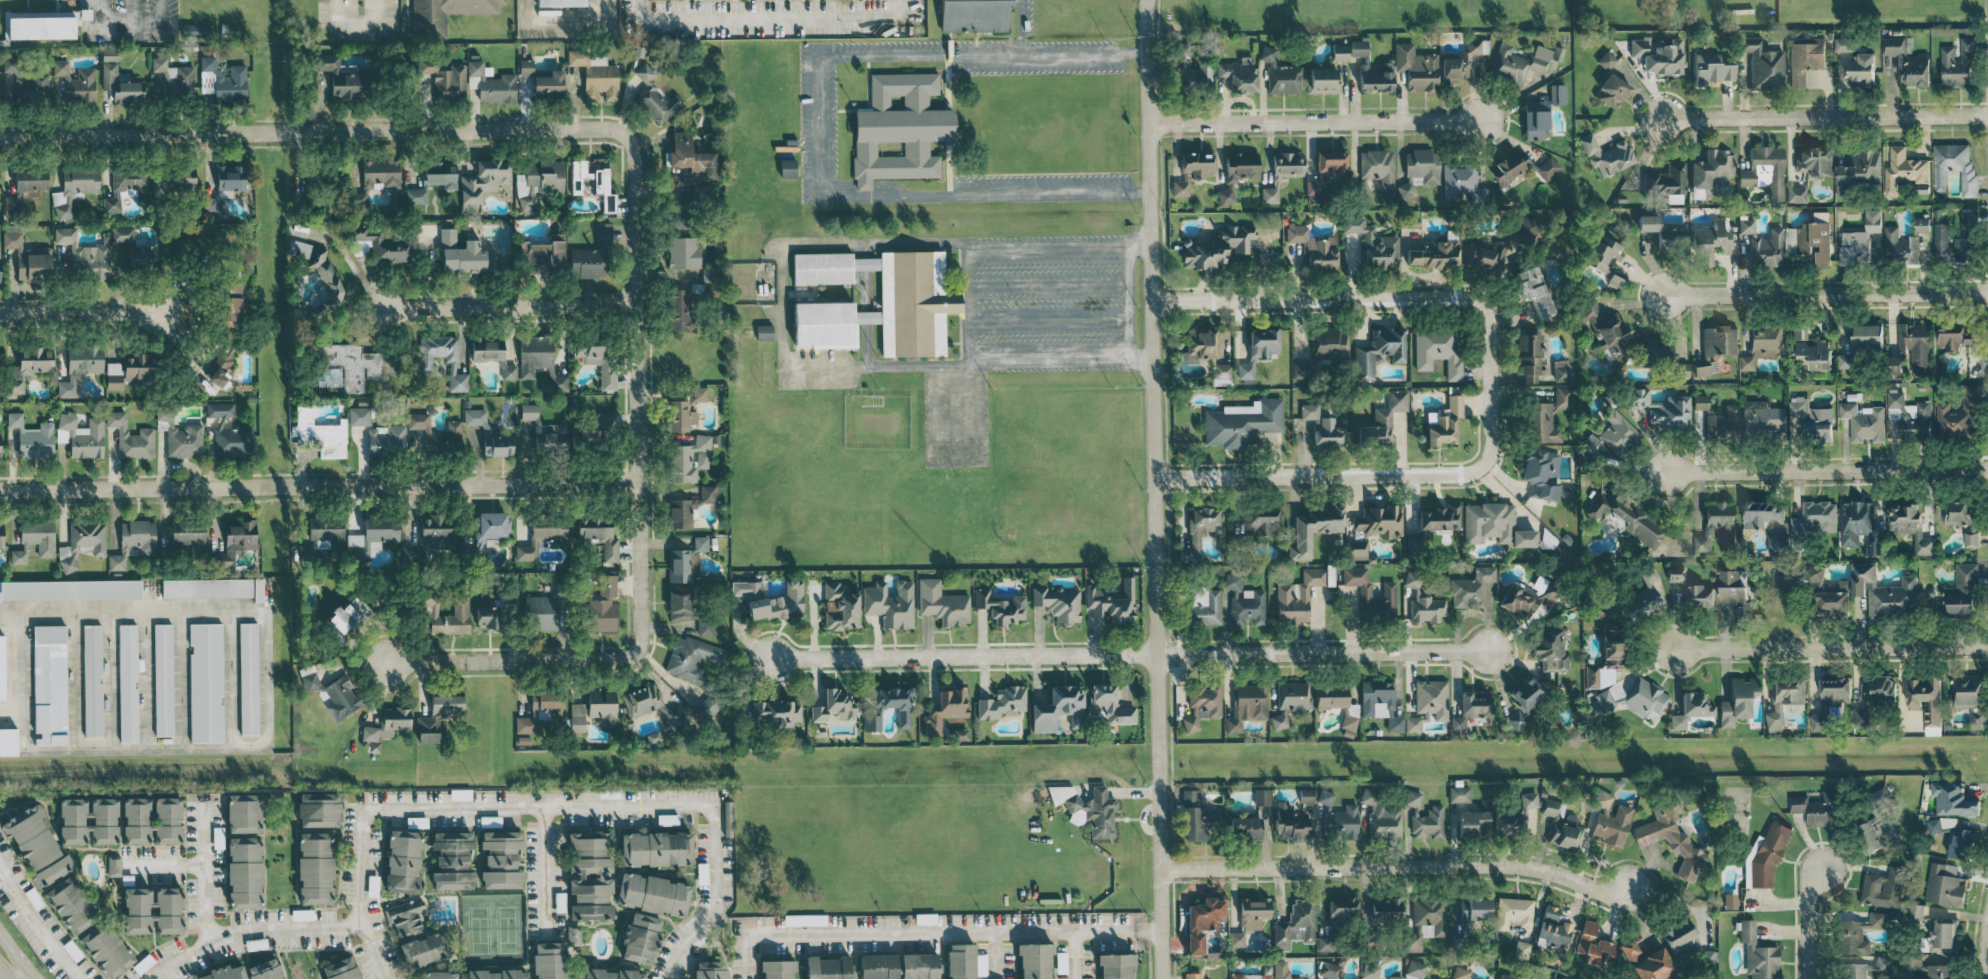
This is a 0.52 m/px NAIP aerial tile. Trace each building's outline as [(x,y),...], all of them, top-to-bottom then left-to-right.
[(410,39),(445,39),(445,14),(497,14),(497,5),(504,5),(504,0),(410,0),(410,39)] [(1008,0),(940,0),(941,33),(1008,32),(1008,0)] [(76,39),(75,12),(8,12),(8,39),(76,39)] [(1751,89),(1784,88),(1783,50),(1763,51),(1763,37),(1739,38),(1740,53),(1750,52),(1751,89)] [(1835,52),(1855,51),(1855,37),(1835,38),(1835,52)] [(1906,37),(1883,37),(1883,54),(1899,54),(1899,83),(1916,83),(1916,86),(1930,86),(1930,55),(1906,55),(1906,37)] [(1941,46),(1941,85),(1973,85),(1973,37),(1961,37),(1961,61),(1954,61),(1954,46),(1941,46)] [(1824,38),(1789,38),(1790,88),(1808,88),(1807,68),(1825,68),(1824,38)] [(1630,39),(1631,57),(1642,57),(1643,74),(1683,72),(1682,39),(1673,39),(1674,46),(1649,46),(1649,39),(1630,39)] [(1442,58),(1442,81),(1469,81),(1470,54),(1488,54),(1488,41),(1466,40),(1466,51),(1462,51),(1462,58),(1442,58)] [(1369,41),(1351,41),(1350,56),(1368,56),(1369,41)] [(1522,83),(1526,69),(1545,75),(1550,59),(1560,62),(1564,48),(1555,46),(1554,50),(1534,45),(1530,59),(1510,54),(1512,46),(1498,42),(1490,75),(1522,83)] [(1395,72),(1407,72),(1407,92),(1438,91),(1438,54),(1414,54),(1414,43),(1394,43),(1395,72)] [(1211,88),(1212,62),(1190,62),(1190,45),(1180,45),(1180,87),(1211,88)] [(1348,60),(1348,45),(1332,45),(1332,60),(1348,60)] [(1268,93),(1301,93),(1300,66),(1276,66),(1275,47),(1261,47),(1261,61),(1268,61),(1268,93)] [(116,50),(102,51),(102,61),(117,60),(116,50)] [(618,101),(618,65),(606,65),(606,57),(587,57),(587,50),(568,50),(568,66),(584,66),(584,101),(598,100),(598,91),(604,91),(604,101),(618,101)] [(1617,59),(1607,50),(1596,62),(1606,71),(1617,59)] [(1850,54),(1850,81),(1860,80),(1861,86),(1875,86),(1874,53),(1850,54)] [(193,66),(167,67),(167,54),(152,55),(152,73),(158,72),(159,99),(194,98),(193,66)] [(1734,65),(1720,65),(1720,54),(1695,54),(1696,84),(1705,84),(1704,78),(1720,77),(1720,81),(1735,80),(1734,65)] [(340,55),(318,55),(318,70),(331,70),(331,96),(341,96),(341,98),(365,98),(365,73),(340,74),(340,55)] [(1230,78),(1229,92),(1257,93),(1257,73),(1252,72),(1252,57),(1240,57),(1240,64),(1217,63),(1217,78),(1230,78)] [(48,72),(25,72),(25,58),(3,58),(3,99),(47,99),(48,72)] [(95,104),(95,68),(77,68),(77,79),(69,79),(69,61),(53,60),(53,76),(65,76),(64,103),(95,104)] [(465,100),(466,65),(450,64),(450,70),(438,70),(438,60),(421,60),(421,73),(433,73),(433,100),(465,100)] [(534,60),(520,60),(519,75),(534,75),(534,60)] [(516,74),(500,74),(500,78),(484,78),(484,61),(468,61),(468,77),(479,77),(479,102),(516,102),(516,74)] [(668,101),(649,81),(656,74),(645,62),(634,73),(646,84),(633,98),(661,125),(684,102),(675,93),(668,101)] [(1359,63),(1360,91),(1393,90),(1392,62),(1380,62),(1380,67),(1368,67),(1368,63),(1359,63)] [(102,90),(113,90),(113,102),(144,102),(144,82),(118,82),(117,63),(102,63),(102,90)] [(1336,68),(1309,69),(1310,82),(1306,82),(1306,93),(1341,93),(1341,80),(1337,80),(1336,68)] [(563,99),(563,70),(550,70),(550,77),(534,76),(533,99),(563,99)] [(870,74),(870,111),(854,111),(855,191),(872,191),(872,178),(940,177),(940,156),(930,156),(929,140),(954,140),(954,109),(928,110),(928,95),(939,94),(939,73),(870,74)] [(1597,98),(1615,111),(1631,87),(1609,73),(1598,89),(1601,91),(1597,98)] [(1566,104),(1565,84),(1550,85),(1550,104),(1566,104)] [(1525,141),(1544,140),(1543,131),(1549,130),(1548,101),(1524,101),(1525,141)] [(716,152),(692,152),(691,131),(673,132),(673,152),(668,152),(669,167),(690,167),(690,180),(716,179),(716,152)] [(1635,163),(1625,140),(1600,151),(1592,133),(1579,138),(1592,169),(1597,167),(1602,177),(1635,163)] [(1933,144),(1934,192),(1946,192),(1946,170),(1961,170),(1962,196),(1974,196),(1973,144),(1933,144)] [(1929,159),(1905,159),(1905,145),(1890,145),(1890,167),(1885,167),(1885,193),(1897,193),(1897,182),(1929,182),(1929,159)] [(1738,186),(1766,186),(1766,201),(1783,201),(1784,147),(1750,147),(1750,170),(1739,170),(1738,186)] [(1837,193),(1855,193),(1855,184),(1880,184),(1881,151),(1873,151),(1873,148),(1850,147),(1850,161),(1837,161),(1837,193)] [(1797,172),(1807,172),(1807,176),(1833,176),(1832,149),(1796,149),(1797,172)] [(1393,150),(1360,151),(1361,178),(1381,177),(1381,190),(1394,189),(1393,150)] [(1348,152),(1317,151),(1317,180),(1307,179),(1307,194),(1324,195),(1324,178),(1347,178),(1348,152)] [(1691,161),(1691,197),(1715,197),(1715,187),(1728,188),(1728,175),(1734,175),(1734,151),(1705,151),(1705,161),(1691,161)] [(1262,188),(1262,204),(1280,203),(1279,176),(1304,175),(1303,152),(1273,153),(1274,188),(1262,188)] [(1190,196),(1190,179),(1205,178),(1205,173),(1214,173),(1213,153),(1181,154),(1182,181),(1172,181),(1173,196),(1190,196)] [(1235,205),(1235,178),(1258,179),(1259,153),(1227,153),(1226,190),(1218,190),(1218,204),(1235,205)] [(1488,167),(1499,188),(1512,182),(1509,176),(1524,169),(1516,153),(1488,167)] [(1547,182),(1561,167),(1550,156),(1535,172),(1547,182)] [(564,192),(563,162),(554,162),(554,158),(539,158),(540,166),(525,166),(525,174),(517,174),(518,213),(536,213),(536,192),(564,192)] [(796,159),(781,159),(781,178),(796,177),(796,159)] [(461,212),(480,212),(480,191),(497,191),(497,184),(510,184),(509,160),(475,160),(476,175),(461,176),(461,212)] [(571,161),(572,195),(603,195),(603,213),(616,213),(615,194),(609,194),(609,170),(586,170),(586,160),(571,161)] [(400,188),(399,161),(359,161),(360,207),(367,207),(367,189),(400,188)] [(1685,163),(1667,162),(1667,173),(1643,173),(1643,193),(1668,194),(1667,203),(1683,204),(1685,163)] [(406,204),(428,204),(428,184),(443,184),(443,190),(456,190),(455,163),(424,163),(424,189),(406,189),(406,204)] [(1444,199),(1455,199),(1455,193),(1469,192),(1470,203),(1488,203),(1488,188),(1476,188),(1476,166),(1453,166),(1453,164),(1443,164),(1444,199)] [(245,165),(217,166),(217,198),(206,198),(206,211),(219,211),(219,198),(233,197),(232,190),(245,190),(245,165)] [(100,193),(99,167),(62,167),(63,192),(54,192),(54,222),(73,221),(72,193),(100,193)] [(149,169),(113,169),(113,197),(104,197),(104,212),(121,213),(121,190),(137,190),(137,198),(149,199),(149,169)] [(166,190),(195,191),(195,169),(166,169),(166,190)] [(16,171),(16,190),(49,189),(48,170),(16,171)] [(668,228),(693,229),(694,200),(710,201),(710,186),(691,185),(691,198),(669,197),(668,228)] [(1787,202),(1807,202),(1807,187),(1786,187),(1787,202)] [(4,197),(4,217),(19,217),(18,196),(4,197)] [(1934,260),(1955,259),(1955,262),(1977,262),(1977,208),(1961,208),(1962,237),(1954,238),(1954,245),(1948,246),(1948,223),(1934,223),(1934,260)] [(1865,231),(1840,231),(1840,265),(1869,265),(1868,232),(1881,231),(1881,209),(1865,209),(1865,231)] [(1658,250),(1687,249),(1686,223),(1660,223),(1660,215),(1638,216),(1638,232),(1657,231),(1658,250)] [(1464,264),(1500,272),(1507,240),(1532,246),(1538,220),(1521,216),(1518,229),(1500,225),(1494,252),(1473,247),(1473,245),(1468,244),(1464,264)] [(1398,237),(1374,236),(1375,226),(1365,226),(1365,217),(1343,217),(1343,232),(1363,233),(1363,269),(1397,269),(1398,237)] [(1712,266),(1712,247),(1720,247),(1720,254),(1729,254),(1730,234),(1723,234),(1723,218),(1713,218),(1713,227),(1692,227),(1692,266),(1712,266)] [(1886,259),(1918,259),(1918,232),(1929,232),(1929,218),(1913,218),(1913,240),(1898,240),(1898,226),(1886,226),(1886,259)] [(1783,228),(1770,228),(1770,238),(1755,238),(1755,219),(1739,219),(1739,233),(1748,234),(1747,265),(1782,265),(1783,228)] [(1830,222),(1802,222),(1802,228),(1785,228),(1785,253),(1816,253),(1816,266),(1830,266),(1830,222)] [(571,249),(570,277),(609,278),(610,223),(596,223),(596,249),(571,249)] [(1337,267),(1337,238),(1308,238),(1308,224),(1287,224),(1287,242),(1307,242),(1308,268),(1337,267)] [(414,231),(396,231),(396,238),(383,238),(383,226),(348,226),(348,241),(372,241),(372,264),(414,264),(414,231)] [(1182,269),(1217,270),(1217,263),(1225,264),(1226,247),(1233,247),(1233,253),(1249,253),(1249,239),(1255,239),(1255,227),(1217,226),(1217,237),(1211,237),(1211,243),(1183,242),(1182,269)] [(134,227),(113,227),(113,241),(134,242),(134,227)] [(71,243),(72,278),(110,278),(109,235),(103,235),(103,245),(77,246),(77,228),(54,228),(55,243),(71,243)] [(441,228),(442,272),(495,270),(494,250),(479,250),(478,240),(464,240),(464,248),(456,248),(455,228),(441,228)] [(51,254),(23,254),(23,231),(3,231),(3,248),(17,248),(17,280),(51,280),(51,254)] [(565,263),(564,233),(551,234),(551,244),(529,244),(530,264),(565,263)] [(1624,247),(1599,233),(1583,262),(1608,275),(1612,268),(1606,264),(1611,255),(1617,259),(1624,247)] [(667,238),(669,269),(700,267),(699,237),(667,238)] [(286,253),(307,259),(305,267),(327,273),(319,306),(332,310),(343,264),(324,260),(327,248),(289,239),(286,253)] [(1458,242),(1407,241),(1407,266),(1457,268),(1458,242)] [(156,246),(129,246),(129,270),(156,270),(156,246)] [(793,254),(794,284),(853,283),(853,270),(881,270),(881,313),(855,314),(855,324),(881,323),(882,357),(945,356),(944,313),(962,313),(962,290),(944,290),(944,251),(881,252),(881,258),(853,259),(853,253),(793,254)] [(1538,318),(1552,315),(1538,266),(1509,274),(1517,301),(1532,297),(1538,318)] [(1607,282),(1621,288),(1627,274),(1614,268),(1607,282)] [(223,282),(222,337),(236,337),(237,325),(241,325),(242,283),(223,282)] [(697,332),(697,317),(690,317),(691,290),(669,290),(668,332),(697,332)] [(1607,367),(1672,367),(1672,346),(1655,346),(1655,339),(1646,339),(1645,347),(1637,350),(1637,357),(1630,360),(1630,358),(1627,348),(1627,335),(1619,314),(1599,322),(1597,315),(1597,299),(1584,299),(1577,301),(1577,320),(1590,320),(1607,367)] [(795,347),(856,347),(855,302),(794,303),(795,347)] [(1931,323),(1910,323),(1910,322),(1897,323),(1898,358),(1910,358),(1910,375),(1931,375),(1931,323)] [(1756,358),(1777,358),(1777,352),(1783,352),(1783,323),(1742,323),(1743,353),(1740,353),(1740,370),(1756,370),(1756,358)] [(1853,359),(1861,359),(1861,347),(1882,347),(1882,324),(1853,325),(1853,359)] [(1939,346),(1946,345),(1946,351),(1959,350),(1959,344),(1976,343),(1976,331),(1966,331),(1965,324),(1938,324),(1939,346)] [(757,340),(773,340),(773,325),(757,325),(757,340)] [(1704,355),(1738,354),(1737,325),(1720,326),(1721,329),(1703,329),(1704,355)] [(1348,357),(1347,327),(1311,328),(1312,358),(1348,357)] [(1830,370),(1830,339),(1808,339),(1807,327),(1796,327),(1796,359),(1809,359),(1809,370),(1830,370)] [(1405,329),(1371,328),(1371,348),(1355,347),(1355,379),(1374,380),(1375,359),(1390,360),(1390,363),(1404,364),(1405,329)] [(1218,358),(1217,330),(1188,331),(1188,352),(1179,352),(1180,363),(1198,363),(1198,359),(1218,358)] [(1238,379),(1255,379),(1255,359),(1270,359),(1270,354),(1279,353),(1279,330),(1249,330),(1250,363),(1238,363),(1238,379)] [(1416,371),(1432,370),(1432,359),(1446,359),(1446,381),(1460,381),(1460,330),(1415,330),(1416,371)] [(1524,383),(1536,383),(1536,374),(1541,374),(1542,334),(1519,333),(1518,374),(1524,374),(1524,383)] [(601,390),(615,390),(614,335),(573,336),(574,357),(582,357),(582,364),(600,364),(601,390)] [(449,392),(469,391),(469,373),(458,374),(458,336),(420,336),(420,372),(433,371),(433,356),(448,356),(449,392)] [(517,379),(517,365),(505,365),(505,338),(472,338),(472,362),(501,361),(501,379),(517,379)] [(520,379),(534,379),(535,367),(549,368),(549,391),(568,392),(568,376),(554,375),(554,339),(520,339),(520,379)] [(381,353),(361,353),(361,344),(318,345),(318,387),(343,386),(343,393),(365,393),(364,379),(381,379),(381,353)] [(77,398),(77,373),(103,373),(103,346),(68,346),(68,381),(58,381),(58,397),(77,398)] [(53,371),(52,347),(20,347),(20,365),(9,366),(10,396),(24,395),(24,380),(31,379),(31,372),(53,371)] [(1837,368),(1853,369),(1854,354),(1838,353),(1837,368)] [(107,390),(123,390),(123,381),(134,381),(134,385),(148,385),(148,379),(158,379),(158,355),(123,355),(123,363),(107,363),(107,390)] [(1902,372),(1901,356),(1890,357),(1890,372),(1902,372)] [(1554,361),(1555,381),(1572,380),(1571,360),(1554,361)] [(1310,362),(1292,363),(1293,379),(1310,379),(1310,362)] [(1689,377),(1689,363),(1677,363),(1677,377),(1689,377)] [(1232,379),(1232,364),(1212,364),(1213,385),(1224,385),(1224,379),(1232,379)] [(1711,374),(1709,365),(1694,367),(1695,376),(1711,374)] [(1936,401),(1937,438),(1979,437),(1978,384),(1961,385),(1962,409),(1951,409),(1950,401),(1936,401)] [(670,432),(689,431),(689,424),(697,424),(697,410),(693,411),(693,402),(708,401),(707,387),(692,387),(692,400),(669,401),(670,432)] [(1561,442),(1562,428),(1553,428),(1553,409),(1571,409),(1571,388),(1554,388),(1554,403),(1528,403),(1527,442),(1561,442)] [(1629,407),(1649,406),(1649,388),(1629,389),(1629,407)] [(1408,390),(1387,391),(1387,408),(1374,409),(1374,425),(1358,426),(1358,444),(1393,443),(1392,411),(1408,411),(1408,390)] [(1930,439),(1930,403),(1904,403),(1904,392),(1887,392),(1887,409),(1893,409),(1893,419),(1900,419),(1900,439),(1930,439)] [(1463,395),(1447,395),(1447,414),(1427,414),(1428,445),(1456,444),(1456,418),(1463,418),(1463,395)] [(1690,396),(1666,395),(1666,403),(1650,403),(1650,423),(1657,423),(1657,429),(1689,429),(1690,396)] [(1708,395),(1694,395),(1693,409),(1708,410),(1708,395)] [(1804,440),(1831,440),(1832,408),(1809,407),(1809,397),(1789,397),(1789,416),(1804,416),(1804,440)] [(1283,399),(1253,399),(1253,406),(1222,406),(1222,411),(1204,411),(1205,444),(1222,444),(1222,449),(1246,449),(1246,444),(1255,444),(1255,432),(1283,432),(1283,399)] [(1786,407),(1768,407),(1768,400),(1745,400),(1744,430),(1786,431),(1786,407)] [(1883,406),(1871,406),(1872,413),(1857,413),(1856,402),(1839,402),(1839,417),(1850,417),(1851,442),(1863,441),(1863,437),(1872,437),(1872,442),(1884,441),(1883,406)] [(253,456),(253,424),(233,424),(226,424),(226,417),(235,417),(235,403),(207,403),(207,417),(218,417),(218,428),(214,428),(214,456),(253,456)] [(346,458),(346,419),(339,419),(339,425),(313,425),(313,404),(296,404),(297,426),(291,426),(291,436),(296,436),(297,444),(319,444),(319,458),(346,458)] [(535,420),(534,441),(529,441),(529,451),(566,452),(567,429),(559,429),(559,424),(538,424),(539,404),(521,404),(521,420),(535,420)] [(1313,444),(1344,444),(1344,427),(1333,427),(1333,418),(1320,418),(1320,404),(1301,404),(1301,420),(1313,420),(1313,444)] [(1726,416),(1707,417),(1707,440),(1739,439),(1738,404),(1725,405),(1726,416)] [(349,426),(370,425),(370,407),(349,408),(349,426)] [(513,456),(513,435),(489,436),(488,409),(464,409),(464,425),(483,425),(484,456),(513,456)] [(1640,435),(1614,409),(1605,418),(1610,423),(1593,441),(1591,439),(1582,448),(1593,459),(1606,445),(1618,457),(1640,435)] [(167,457),(204,457),(203,424),(181,424),(181,427),(173,427),(173,410),(157,411),(157,421),(167,421),(167,457)] [(154,428),(139,428),(139,435),(127,435),(126,411),(106,412),(106,427),(118,427),(119,459),(155,458),(154,428)] [(53,422),(40,422),(40,430),(23,430),(23,412),(8,412),(8,427),(19,427),(19,458),(53,458),(53,422)] [(103,458),(104,418),(88,417),(88,428),(76,428),(76,412),(58,412),(57,442),(70,442),(70,457),(103,458)] [(614,412),(599,412),(599,429),(573,429),(573,451),(606,451),(606,429),(614,429),(614,412)] [(407,414),(408,429),(424,429),(425,452),(462,451),(461,420),(447,421),(448,431),(430,432),(430,413),(407,414)] [(369,426),(368,453),(405,454),(406,427),(369,426)] [(696,482),(697,468),(709,469),(710,435),(695,434),(695,446),(675,445),(674,482),(696,482)] [(1562,453),(1523,448),(1520,463),(1524,463),(1522,481),(1531,482),(1528,497),(1555,501),(1562,453)] [(669,500),(669,528),(693,527),(692,504),(720,504),(720,486),(701,486),(701,499),(669,500)] [(1584,512),(1594,520),(1600,513),(1650,553),(1665,533),(1612,491),(1607,498),(1600,492),(1584,512)] [(1914,555),(1935,554),(1935,537),(1922,537),(1921,498),(1901,499),(1901,504),(1891,504),(1892,532),(1914,532),(1914,555)] [(1836,533),(1836,501),(1803,501),(1803,517),(1790,517),(1791,534),(1836,533)] [(1841,546),(1859,546),(1859,534),(1866,534),(1866,555),(1885,555),(1885,528),(1874,528),(1874,501),(1841,501),(1841,546)] [(1978,546),(1977,501),(1942,502),(1943,525),(1964,524),(1964,546),(1978,546)] [(1705,536),(1694,536),(1694,551),(1711,551),(1711,537),(1716,537),(1716,528),(1721,528),(1721,542),(1734,542),(1734,502),(1705,502),(1705,536)] [(1765,528),(1765,519),(1784,519),(1784,503),(1744,502),(1743,528),(1765,528)] [(1419,506),(1419,530),(1460,529),(1460,503),(1446,504),(1446,506),(1419,506)] [(1514,530),(1514,504),(1464,504),(1464,543),(1483,543),(1483,536),(1497,536),(1497,543),(1511,543),(1511,547),(1537,547),(1537,530),(1514,530)] [(1362,508),(1362,517),(1352,517),(1352,530),(1363,530),(1363,534),(1379,534),(1379,537),(1402,537),(1402,505),(1385,505),(1385,508),(1362,508)] [(1278,530),(1279,509),(1249,507),(1248,535),(1270,536),(1270,530),(1278,530)] [(1201,562),(1200,531),(1221,531),(1221,508),(1188,509),(1189,547),(1178,547),(1178,562),(1201,562)] [(1311,560),(1311,532),(1343,532),(1343,508),(1308,508),(1308,516),(1294,517),(1294,545),(1288,545),(1288,560),(1311,560)] [(477,512),(477,555),(490,556),(491,537),(510,537),(510,513),(477,512)] [(451,549),(451,515),(421,515),(421,546),(402,546),(402,561),(431,561),(431,549),(451,549)] [(309,545),(299,545),(299,560),(317,560),(317,549),(331,549),(331,553),(344,553),(344,517),(309,516),(309,545)] [(538,561),(538,540),(567,541),(567,517),(531,516),(530,545),(515,545),(515,560),(538,561)] [(348,534),(348,560),(369,560),(369,541),(399,541),(399,518),(364,518),(364,534),(348,534)] [(619,561),(619,537),(612,537),(612,518),(578,518),(578,540),(603,540),(603,562),(619,561)] [(234,549),(256,550),(257,520),(243,520),(243,526),(224,525),(223,572),(234,572),(234,549)] [(55,521),(21,521),(21,550),(10,550),(10,564),(27,564),(27,543),(38,543),(38,557),(55,557),(55,521)] [(126,570),(126,556),(156,555),(155,521),(120,521),(121,554),(108,555),(108,571),(126,570)] [(172,521),(171,544),(189,544),(188,559),(204,559),(205,521),(172,521)] [(106,556),(105,523),(70,523),(70,547),(59,547),(59,572),(77,572),(77,551),(93,551),(93,556),(106,556)] [(1769,556),(1785,555),(1784,535),(1768,536),(1769,556)] [(668,550),(669,583),(692,582),(692,571),(699,571),(698,552),(708,552),(708,536),(694,536),(694,550),(668,550)] [(1367,560),(1367,541),(1347,541),(1347,560),(1367,560)] [(1876,586),(1876,561),(1852,562),(1852,596),(1868,595),(1868,616),(1917,616),(1917,575),(1902,575),(1902,585),(1876,586)] [(1976,613),(1977,563),(1956,563),(1956,586),(1945,586),(1944,603),(1949,603),(1949,613),(1976,613)] [(1651,582),(1659,577),(1651,564),(1639,571),(1648,587),(1622,602),(1634,622),(1663,604),(1651,582)] [(1714,607),(1714,584),(1684,584),(1684,565),(1668,565),(1668,581),(1681,581),(1681,595),(1674,595),(1674,607),(1714,607)] [(1802,586),(1823,587),(1824,566),(1803,565),(1802,586)] [(1496,567),(1474,567),(1474,579),(1451,579),(1451,607),(1485,607),(1485,582),(1496,582),(1496,567)] [(1360,585),(1361,618),(1398,617),(1398,581),(1384,582),(1384,598),(1372,598),(1372,582),(1368,582),(1367,568),(1343,568),(1343,586),(1360,585)] [(1309,622),(1309,586),(1326,586),(1325,569),(1303,569),(1303,584),(1277,584),(1278,622),(1309,622)] [(1719,604),(1739,604),(1739,615),(1751,615),(1751,601),(1746,601),(1746,569),(1719,570),(1719,604)] [(1410,622),(1440,622),(1440,616),(1446,616),(1446,598),(1423,598),(1423,572),(1405,572),(1405,587),(1414,587),(1415,599),(1410,599),(1410,622)] [(1265,590),(1243,590),(1243,573),(1224,573),(1224,589),(1230,589),(1231,625),(1245,625),(1245,619),(1265,619),(1265,590)] [(615,631),(615,596),(617,596),(616,575),(595,575),(596,599),(588,599),(588,631),(615,631)] [(1133,577),(1122,577),(1122,588),(1086,588),(1086,608),(1092,608),(1092,617),(1105,617),(1105,614),(1110,614),(1110,624),(1134,624),(1133,577)] [(254,596),(254,602),(263,602),(262,578),(162,580),(162,598),(254,596)] [(969,595),(941,595),(941,578),(918,578),(919,615),(940,615),(940,625),(970,624),(969,595)] [(142,599),(141,580),(0,582),(0,600),(142,599)] [(803,580),(786,580),(786,596),(766,596),(766,581),(747,581),(747,618),(785,618),(785,612),(803,612),(803,580)] [(914,628),(913,580),(897,581),(897,596),(886,596),(886,581),(875,581),(875,587),(863,587),(863,614),(881,614),(882,628),(914,628)] [(1848,613),(1849,581),(1837,580),(1837,592),(1817,591),(1816,613),(1848,613)] [(1499,604),(1517,614),(1519,611),(1530,617),(1536,605),(1531,602),(1535,594),(1511,581),(1499,604)] [(858,593),(849,593),(848,583),(824,583),(825,629),(859,628),(858,593)] [(527,631),(558,630),(557,584),(550,584),(550,596),(527,596),(527,631)] [(669,620),(694,620),(694,587),(669,587),(669,620)] [(1032,606),(1046,606),(1047,614),(1055,614),(1055,624),(1080,623),(1079,589),(1046,590),(1046,587),(1032,587),(1032,606)] [(517,589),(501,588),(500,607),(516,608),(517,589)] [(1025,597),(990,598),(989,588),(974,589),(975,608),(989,608),(990,618),(994,618),(994,627),(1007,627),(1007,621),(1026,621),(1025,597)] [(1187,625),(1220,624),(1219,588),(1186,589),(1187,625)] [(469,634),(469,596),(454,596),(454,615),(439,615),(439,591),(427,591),(427,634),(469,634)] [(338,608),(327,618),(343,636),(370,611),(356,595),(340,610),(338,608)] [(477,607),(476,626),(486,627),(486,633),(498,633),(499,607),(477,607)] [(714,636),(714,617),(699,617),(698,636),(714,636)] [(258,623),(239,623),(241,735),(259,735),(258,623)] [(138,741),(137,624),(119,625),(120,742),(138,741)] [(173,736),(173,624),(154,624),(155,736),(173,736)] [(223,743),(222,624),(190,624),(191,743),(223,743)] [(66,625),(34,626),(35,745),(68,745),(66,625)] [(101,625),(83,625),(85,737),(103,737),(101,625)] [(1603,669),(1624,669),(1624,626),(1603,626),(1603,669)] [(1566,629),(1536,628),(1535,659),(1542,660),(1541,670),(1565,670),(1566,629)] [(664,674),(714,690),(716,682),(697,676),(703,658),(720,663),(724,649),(676,634),(664,674)] [(1599,688),(1598,666),(1586,666),(1586,688),(1599,688)] [(323,688),(313,671),(306,675),(333,723),(361,706),(343,676),(323,688)] [(1508,695),(1520,707),(1506,721),(1516,732),(1526,722),(1521,716),(1545,694),(1528,675),(1508,695)] [(1618,682),(1599,692),(1592,703),(1598,715),(1621,703),(1653,723),(1669,696),(1662,692),(1660,689),(1639,675),(1626,696),(1618,682)] [(1985,675),(1953,675),(1952,705),(1971,705),(1971,725),(1985,725),(1985,675)] [(1941,676),(1930,676),(1930,679),(1908,679),(1908,709),(1922,709),(1922,701),(1926,701),(1926,735),(1941,735),(1941,676)] [(1750,717),(1750,695),(1758,695),(1758,677),(1745,677),(1731,677),(1731,701),(1719,701),(1719,728),(1734,727),(1734,717),(1750,717)] [(1765,731),(1783,731),(1782,703),(1805,703),(1805,678),(1771,679),(1772,712),(1765,712),(1765,731)] [(1821,713),(1810,713),(1810,729),(1834,729),(1833,713),(1851,712),(1850,678),(1820,679),(1821,713)] [(1861,679),(1862,698),(1873,697),(1874,704),(1894,703),(1893,678),(1861,679)] [(1447,721),(1447,681),(1415,681),(1415,716),(1405,716),(1405,731),(1421,731),(1421,721),(1432,721),(1447,721)] [(1279,682),(1278,715),(1272,715),(1272,729),(1287,729),(1287,709),(1310,709),(1310,682),(1279,682)] [(1387,717),(1387,732),(1403,732),(1403,716),(1394,716),(1394,682),(1361,682),(1361,717),(1387,717)] [(630,718),(664,708),(656,683),(622,693),(630,718)] [(1135,707),(1116,708),(1116,684),(1089,685),(1090,716),(1107,716),(1108,724),(1136,723),(1135,707)] [(1184,732),(1199,731),(1199,717),(1222,716),(1221,684),(1189,685),(1190,717),(1183,717),(1184,732)] [(1267,719),(1266,684),(1233,685),(1234,717),(1224,718),(1225,733),(1242,733),(1242,720),(1267,719)] [(1348,686),(1317,685),(1316,708),(1342,709),(1342,729),(1357,730),(1358,706),(1347,705),(1348,686)] [(977,698),(977,719),(1000,719),(1000,714),(1017,714),(1018,710),(1025,711),(1026,687),(996,686),(995,699),(977,698)] [(1032,732),(1055,732),(1055,714),(1070,714),(1070,728),(1082,728),(1081,686),(1050,686),(1050,704),(1031,704),(1032,732)] [(811,721),(827,721),(826,712),(837,712),(837,720),(854,720),(854,713),(861,713),(861,702),(849,702),(849,693),(839,693),(839,688),(824,688),(824,706),(811,706),(811,721)] [(882,731),(882,707),(897,707),(897,728),(910,728),(910,698),(915,698),(915,689),(874,688),(874,715),(863,715),(863,731),(882,731)] [(615,726),(616,690),(589,689),(588,717),(601,717),(601,726),(615,726)] [(941,717),(968,717),(967,689),(938,689),(939,704),(929,705),(929,715),(925,715),(925,736),(942,736),(941,717)] [(1450,716),(1450,731),(1464,731),(1464,717),(1493,717),(1493,697),(1471,697),(1471,691),(1461,691),(1461,716),(1450,716)] [(1670,729),(1687,729),(1686,716),(1715,716),(1715,705),(1705,705),(1705,691),(1681,692),(1682,715),(1670,715),(1670,729)] [(516,733),(538,733),(538,719),(549,719),(549,710),(562,710),(562,692),(531,692),(531,717),(516,717),(516,733)] [(439,743),(439,716),(463,716),(463,695),(430,696),(430,717),(417,717),(417,743),(439,743)] [(696,709),(707,720),(717,710),(706,699),(696,709)] [(752,702),(752,722),(775,722),(775,729),(793,728),(793,722),(802,722),(801,701),(752,702)] [(571,732),(585,732),(584,704),(570,704),(571,732)] [(664,711),(669,731),(687,726),(681,706),(664,711)] [(411,729),(411,708),(382,707),(381,727),(362,726),(362,741),(369,741),(368,752),(380,753),(380,738),(393,738),(393,729),(411,729)] [(1870,707),(1854,707),(1854,726),(1870,726),(1870,707)] [(18,755),(17,728),(0,729),(0,756),(18,755)] [(967,741),(967,730),(957,729),(957,741),(967,741)] [(646,735),(649,744),(662,740),(659,731),(646,735)] [(1980,814),(1980,799),(1965,799),(1965,781),(1931,781),(1931,795),(1936,796),(1936,814),(1980,814)] [(1113,838),(1112,810),(1116,810),(1116,798),(1106,798),(1106,785),(1092,786),(1092,800),(1077,801),(1076,786),(1050,787),(1051,804),(1068,803),(1068,823),(1090,822),(1091,838),(1113,838)] [(1886,844),(1881,834),(1893,827),(1882,805),(1892,800),(1885,786),(1865,796),(1875,816),(1856,826),(1870,853),(1886,844)] [(1470,802),(1470,787),(1449,787),(1449,802),(1470,802)] [(1335,793),(1320,788),(1316,802),(1331,806),(1335,793)] [(1314,803),(1313,789),(1300,790),(1300,803),(1314,803)] [(1607,809),(1614,796),(1600,789),(1594,802),(1607,809)] [(1790,796),(1790,812),(1804,812),(1804,825),(1838,825),(1838,789),(1823,790),(1823,800),(1808,801),(1808,795),(1790,796)] [(1207,840),(1207,829),(1226,829),(1225,809),(1198,809),(1198,790),(1184,790),(1185,841),(1207,840)] [(1271,806),(1270,790),(1254,790),(1254,806),(1271,806)] [(1370,838),(1402,838),(1401,806),(1386,806),(1385,791),(1362,791),(1362,804),(1369,804),(1370,838)] [(1443,839),(1444,806),(1427,806),(1427,815),(1420,815),(1421,791),(1406,791),(1406,805),(1413,805),(1412,837),(1431,837),(1431,838),(1443,839)] [(1520,793),(1521,813),(1494,814),(1495,835),(1521,834),(1520,826),(1533,825),(1532,808),(1538,808),(1537,792),(1520,793)] [(340,793),(299,794),(299,827),(340,827),(340,793)] [(260,794),(227,795),(228,833),(261,833),(260,794)] [(61,844),(84,844),(84,832),(95,832),(95,844),(117,844),(117,798),(89,799),(60,799),(61,844)] [(181,844),(181,798),(152,798),(124,799),(124,844),(152,844),(181,844)] [(1583,826),(1560,821),(1564,802),(1543,799),(1540,814),(1552,816),(1547,844),(1579,850),(1583,826)] [(724,837),(733,836),(732,801),(723,801),(724,837)] [(1289,817),(1289,801),(1275,802),(1276,832),(1281,832),(1281,838),(1307,838),(1307,817),(1289,817)] [(75,869),(68,853),(61,856),(42,817),(44,816),(38,804),(0,823),(0,826),(7,839),(12,837),(32,876),(31,877),(36,888),(75,869)] [(1357,804),(1344,804),(1344,811),(1326,812),(1326,833),(1341,833),(1341,840),(1358,839),(1357,804)] [(1633,808),(1617,804),(1615,814),(1599,809),(1593,834),(1603,837),(1602,843),(1622,848),(1633,808)] [(1638,847),(1665,838),(1670,852),(1682,856),(1675,876),(1693,882),(1698,867),(1703,865),(1708,850),(1690,844),(1687,834),(1678,831),(1669,805),(1652,811),(1655,820),(1631,828),(1638,847)] [(1251,817),(1251,812),(1240,811),(1240,819),(1232,818),(1231,839),(1261,840),(1262,818),(1251,817)] [(1459,836),(1489,837),(1489,812),(1459,811),(1459,836)] [(676,815),(657,815),(657,824),(676,825),(676,815)] [(1926,833),(1941,833),(1941,818),(1926,819),(1926,833)] [(1772,887),(1772,872),(1792,828),(1772,819),(1764,836),(1756,836),(1744,861),(1744,887),(1772,887)] [(1949,856),(1969,859),(1974,829),(1954,826),(1949,856)] [(386,892),(418,893),(421,831),(389,830),(386,892)] [(482,889),(523,888),(522,871),(517,871),(517,849),(522,849),(522,831),(481,832),(481,849),(486,849),(486,871),(482,872),(482,889)] [(568,831),(569,894),(574,894),(574,904),(570,904),(570,920),(613,920),(613,903),(608,903),(607,893),(612,893),(612,857),(606,857),(606,847),(612,846),(611,831),(568,831)] [(433,890),(473,889),(473,872),(469,872),(468,849),(473,849),(473,832),(432,832),(432,850),(437,850),(438,872),(433,872),(433,890)] [(300,904),(333,904),(332,833),(299,833),(300,904)] [(692,833),(621,833),(621,866),(692,865),(692,833)] [(230,909),(262,908),(261,837),(228,838),(230,909)] [(121,876),(121,855),(108,856),(108,876),(121,876)] [(1958,865),(1930,861),(1924,901),(1963,906),(1965,885),(1956,884),(1958,865)] [(1865,873),(1861,903),(1899,908),(1904,868),(1889,866),(1888,875),(1865,873)] [(616,906),(686,915),(690,882),(620,874),(616,906)] [(44,893),(72,936),(99,918),(71,875),(44,893)] [(125,933),(148,934),(149,922),(156,922),(156,933),(181,934),(182,888),(154,888),(126,888),(125,933)] [(1737,894),(1723,894),(1723,909),(1737,909),(1737,894)] [(1371,898),(1372,925),(1402,924),(1402,897),(1371,898)] [(1446,937),(1446,897),(1414,897),(1413,932),(1407,932),(1406,951),(1422,951),(1422,936),(1446,937)] [(1188,905),(1188,954),(1203,954),(1203,930),(1218,930),(1217,918),(1224,918),(1224,898),(1203,899),(1203,905),(1188,905)] [(1270,898),(1241,898),(1241,932),(1230,932),(1229,946),(1244,946),(1244,929),(1261,929),(1261,918),(1270,918),(1270,898)] [(1532,899),(1498,898),(1497,930),(1510,930),(1510,919),(1519,920),(1519,927),(1532,927),(1532,899)] [(389,906),(402,968),(450,957),(444,930),(424,935),(419,912),(425,911),(423,899),(389,906)] [(1329,899),(1329,937),(1317,937),(1317,951),(1335,951),(1335,921),(1358,921),(1358,900),(1329,899)] [(1490,899),(1460,899),(1461,919),(1490,919),(1490,899)] [(1314,943),(1314,900),(1291,900),(1291,922),(1273,922),(1273,951),(1289,951),(1289,939),(1302,939),(1302,943),(1314,943)] [(1924,904),(1910,903),(1909,919),(1923,920),(1924,904)] [(1870,953),(1870,939),(1863,939),(1863,927),(1885,927),(1885,911),(1870,912),(1870,920),(1838,920),(1838,953),(1870,953)] [(622,959),(651,965),(653,951),(658,952),(662,933),(658,932),(661,919),(631,912),(625,944),(622,959)] [(784,915),(785,926),(827,925),(826,914),(784,915)] [(915,914),(915,924),(936,924),(936,914),(915,914)] [(1958,917),(1932,917),(1931,951),(1957,951),(1958,917)] [(1585,963),(1611,967),(1615,942),(1594,939),(1597,922),(1583,919),(1577,953),(1586,954),(1585,963)] [(108,978),(112,978),(135,960),(102,920),(77,941),(108,978)] [(1739,920),(1739,942),(1746,942),(1746,974),(1751,974),(1751,978),(1779,978),(1779,947),(1755,947),(1755,920),(1739,920)] [(581,946),(581,927),(568,927),(567,945),(581,946)] [(1643,957),(1633,938),(1619,945),(1630,966),(1631,965),(1638,977),(1634,978),(1663,978),(1676,972),(1663,947),(1643,957)] [(1531,943),(1517,940),(1514,956),(1528,959),(1531,943)] [(535,978),(568,978),(567,942),(534,943),(535,978)] [(948,944),(948,978),(975,978),(975,944),(948,944)] [(1051,954),(1054,954),(1054,944),(1021,944),(1021,978),(1051,978),(1051,954)] [(860,954),(860,978),(897,978),(896,954),(860,954)] [(938,954),(901,954),(901,978),(938,978),(938,954)] [(1132,954),(1101,954),(1101,978),(1132,978),(1132,954)] [(353,955),(322,966),(326,978),(361,978),(353,955)] [(987,955),(976,955),(976,976),(987,976),(987,955)] [(1921,969),(1921,956),(1907,955),(1906,968),(1921,969)] [(816,957),(816,956),(806,956),(806,978),(850,978),(850,958),(816,957)] [(1865,971),(1890,971),(1890,956),(1875,956),(1876,962),(1841,963),(1842,978),(1865,978),(1865,971)] [(252,978),(284,978),(276,957),(248,967),(252,978)] [(793,971),(796,971),(796,960),(762,960),(762,978),(794,978),(793,971)] [(1289,960),(1274,960),(1274,978),(1289,978),(1289,960)] [(727,961),(696,962),(696,978),(727,978),(727,961)] [(1332,978),(1340,978),(1343,966),(1322,961),(1318,976),(1332,978)] [(1423,962),(1408,962),(1408,976),(1412,976),(1412,978),(1423,978),(1423,962)] [(1923,965),(1924,978),(1955,978),(1955,964),(1923,965)] [(197,978),(246,978),(242,965),(229,968),(228,965),(208,970),(209,974),(197,977),(197,978)] [(1380,966),(1362,965),(1362,978),(1379,978),(1380,966)] [(1469,968),(1453,967),(1452,978),(1469,978),(1469,968)] [(645,971),(575,969),(575,978),(644,978),(645,971)] [(460,971),(460,978),(528,978),(528,971),(460,971)]
